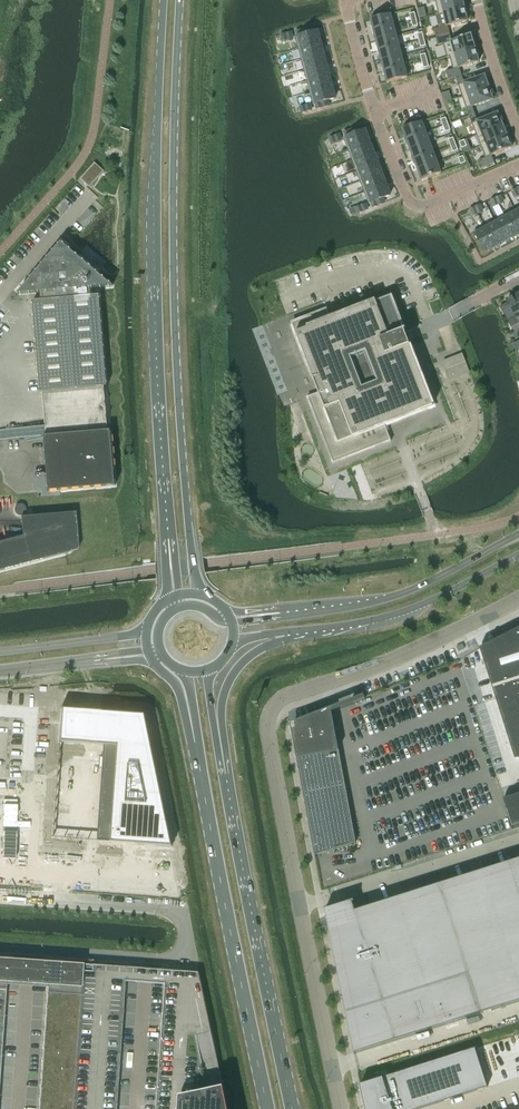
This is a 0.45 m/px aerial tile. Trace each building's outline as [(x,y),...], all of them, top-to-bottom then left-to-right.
[(427,2),(435,1),(438,13),(438,14),(464,8),(462,0),(427,0),(427,2)] [(439,28),(434,29),(436,37),(449,33),(447,26),(467,21),(466,16),(467,16),(468,14),(467,10),(465,9),(464,9),(464,8),(438,14),(438,13),(435,14),(439,28)] [(391,14),(370,19),(373,30),(394,25),(391,14)] [(394,25),(373,30),(376,41),(396,35),(394,25)] [(298,36),(295,37),(298,49),(321,43),(318,31),(303,35),(298,36)] [(449,33),(436,37),(438,45),(443,44),(447,57),(449,57),(449,56),(475,49),(471,35),(451,41),(449,33)] [(396,35),(376,41),(378,51),(399,45),(396,35)] [(321,43),(298,49),(301,60),(323,54),(321,43)] [(399,45),(378,51),(381,61),(402,56),(399,45)] [(453,69),(446,71),(448,80),(455,77),(461,75),(459,68),(479,62),(477,57),(478,57),(479,55),(478,51),(476,50),(475,50),(475,49),(449,56),(449,57),(453,69)] [(323,54),(301,60),(304,71),(326,65),(323,54)] [(402,56),(381,61),(384,72),(405,66),(402,56)] [(326,65),(304,71),(307,81),(329,76),(326,65)] [(405,66),(384,72),(387,82),(407,77),(405,66)] [(461,75),(455,77),(458,85),(462,97),(488,88),(484,76),(464,83),(461,75)] [(329,76),(307,81),(310,92),(332,87),(329,76)] [(332,87),(310,92),(313,104),(315,103),(320,102),(335,98),(332,87)] [(488,88),(462,97),(466,109),(469,116),(474,114),(472,106),(492,99),(492,97),(492,96),(493,94),(492,90),(490,89),(489,89),(488,88)] [(474,114),(469,116),(471,123),(476,135),(502,124),(501,123),(502,123),(503,121),(501,116),(499,115),(498,116),(497,113),(477,121),(474,114)] [(422,122),(402,129),(406,140),(426,132),(422,122)] [(502,124),(476,135),(481,146),(507,136),(502,124)] [(346,138),(343,139),(348,150),(369,141),(365,130),(351,136),(346,138)] [(426,132),(406,140),(410,150),(430,142),(426,132)] [(485,158),(478,160),(481,168),(494,163),(491,156),(511,147),(510,144),(511,144),(512,142),(510,137),(508,137),(507,137),(507,136),(481,146),(485,158)] [(369,141),(348,150),(352,160),(373,152),(369,141)] [(430,142),(410,150),(414,160),(433,152),(430,142)] [(373,152),(352,160),(356,171),(378,163),(373,152)] [(433,152),(414,160),(417,170),(437,162),(433,152)] [(437,162),(417,170),(421,180),(441,173),(437,162)] [(378,163),(356,171),(360,181),(382,173),(378,163)] [(382,173),(360,181),(364,192),(386,184),(382,173)] [(386,184),(364,192),(368,203),(371,202),(376,200),(390,195),(386,184)] [(504,215),(515,235),(518,233),(518,218),(514,209),(504,215)] [(504,215),(494,220),(505,241),(515,235),(504,215)] [(494,220),(484,226),(495,246),(505,241),(494,220)] [(484,226),(474,231),(485,252),(495,246),(484,226)] [(112,286),(107,282),(61,243),(18,294),(40,293),(40,300),(32,301),(40,392),(107,386),(99,295),(91,296),(90,288),(112,286)] [(518,294),(506,300),(507,302),(500,307),(507,321),(515,316),(518,323),(518,297),(518,294)] [(433,406),(410,346),(390,296),(330,319),(327,310),(291,324),(318,393),(308,397),(333,462),(390,440),(385,425),(421,411),(433,406)] [(469,371),(463,355),(443,363),(450,379),(469,371)] [(274,380),(279,392),(287,388),(282,376),(274,380)] [(110,431),(108,431),(44,436),(49,491),(115,485),(110,431)] [(76,537),(74,512),(23,517),(24,536),(0,542),(0,570),(66,553),(67,552),(68,552),(70,551),(71,550),(72,549),(73,548),(74,547),(75,545),(76,543),(76,542),(76,541),(76,540),(76,539),(76,537)] [(479,648),(514,758),(518,757),(518,628),(479,648)] [(59,708),(57,743),(104,746),(104,757),(101,757),(100,768),(103,769),(100,807),(112,808),(110,843),(121,844),(121,843),(123,843),(123,844),(145,846),(145,842),(155,843),(154,846),(173,847),(155,758),(143,760),(146,714),(59,708)] [(330,708),(290,723),(297,765),(314,856),(356,843),(330,708)] [(503,798),(512,826),(518,824),(518,793),(503,798)] [(325,909),(325,911),(326,911),(337,946),(331,947),(354,1053),(518,1001),(518,858),(357,910),(354,900),(325,909)] [(5,984),(46,987),(38,1108),(115,1108),(124,981),(125,968),(97,966),(91,965),(88,965),(65,963),(59,963),(57,963),(48,962),(46,962),(39,962),(16,960),(7,959),(0,959),(0,1062),(5,984)] [(166,970),(156,1108),(230,1108),(199,973),(166,970)] [(360,1084),(365,1108),(417,1108),(487,1087),(475,1048),(360,1084)]
